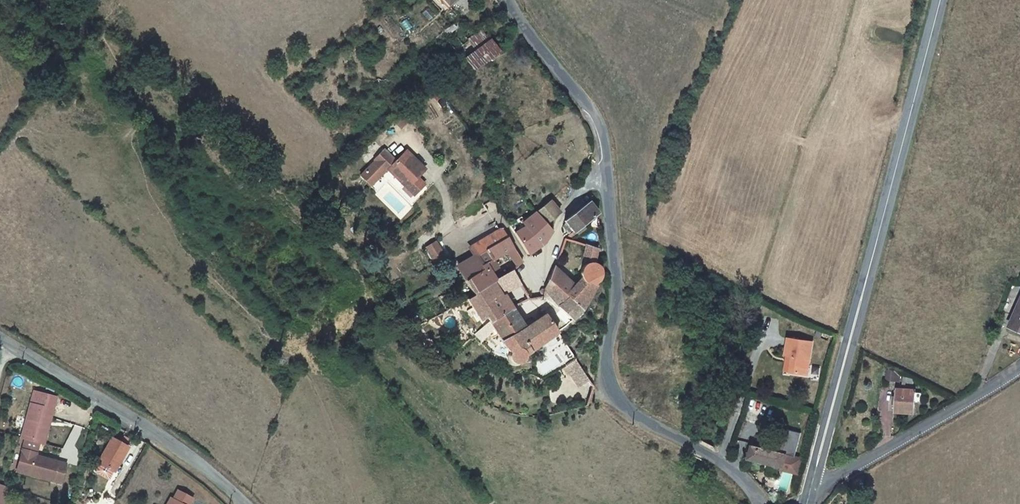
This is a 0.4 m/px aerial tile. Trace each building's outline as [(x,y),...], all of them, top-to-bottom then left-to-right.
[(460,38),(467,46),(473,40),(467,32),(460,38)] [(473,40),(467,46),(468,47),(451,61),(460,73),(484,55),(473,40)] [(361,183),(371,192),(386,178),(387,179),(389,177),(405,194),(407,191),(416,201),(425,193),(418,186),(426,177),(409,159),(398,169),(386,157),(376,167),(377,168),(361,183)] [(405,194),(414,203),(416,201),(407,191),(405,194)] [(588,210),(579,199),(557,220),(558,222),(564,230),(567,233),(588,212),(588,210)] [(524,209),(536,227),(542,222),(541,220),(548,214),(539,200),(524,209)] [(524,209),(519,212),(510,221),(501,228),(503,233),(519,253),(540,232),(536,227),(524,209)] [(560,234),(564,230),(558,222),(554,227),(560,234)] [(474,266),(476,265),(483,261),(476,248),(497,235),(492,228),(463,244),(468,252),(464,254),(449,262),(451,265),(453,268),(451,269),(455,276),(474,266)] [(417,245),(426,263),(436,258),(427,240),(426,240),(423,233),(414,237),(418,245),(417,245)] [(476,248),(483,261),(494,255),(506,247),(497,235),(476,248)] [(541,278),(568,306),(578,286),(582,288),(588,278),(583,273),(584,272),(586,271),(587,270),(588,269),(589,267),(589,266),(589,265),(588,263),(587,262),(586,261),(584,260),(584,246),(556,238),(553,247),(562,250),(558,257),(563,261),(563,263),(563,265),(563,266),(563,268),(563,270),(563,271),(564,273),(564,275),(545,269),(541,278)] [(460,247),(464,254),(468,252),(463,244),(460,247)] [(467,322),(472,330),(481,321),(500,307),(504,304),(496,290),(510,278),(503,264),(481,279),(462,291),(469,303),(464,307),(471,319),(467,322)] [(455,276),(462,291),(481,279),(474,266),(455,276)] [(537,284),(534,287),(552,307),(559,315),(568,306),(541,278),(537,283),(537,284)] [(1006,321),(1019,327),(1019,288),(1006,321)] [(500,307),(481,321),(493,337),(511,323),(500,307)] [(547,311),(554,319),(559,315),(552,307),(547,311)] [(511,323),(493,337),(501,347),(499,352),(499,354),(499,355),(499,356),(499,358),(500,359),(501,361),(502,362),(503,363),(504,364),(505,364),(506,364),(507,364),(508,363),(509,363),(511,363),(511,362),(512,361),(513,359),(514,357),(513,356),(545,330),(544,329),(529,310),(515,321),(511,323)] [(541,322),(546,327),(550,324),(545,318),(541,322)] [(805,341),(781,336),(778,353),(785,355),(782,371),(799,374),(805,341)] [(560,351),(548,361),(556,371),(559,369),(568,362),(560,351)] [(577,404),(595,394),(577,360),(562,369),(565,374),(548,384),(559,403),(572,395),(577,404)] [(908,390),(890,388),(887,411),(906,413),(908,390)] [(21,436),(40,441),(46,415),(51,416),(56,395),(34,389),(21,436)] [(40,441),(44,442),(51,416),(46,415),(40,441)] [(99,461),(115,470),(129,446),(113,436),(99,461)] [(741,444),(739,457),(773,462),(773,465),(789,468),(792,452),(741,444)] [(22,447),(16,468),(60,481),(65,462),(35,453),(36,450),(22,447)] [(179,490),(173,499),(171,497),(167,503),(189,503),(193,498),(179,490)]
